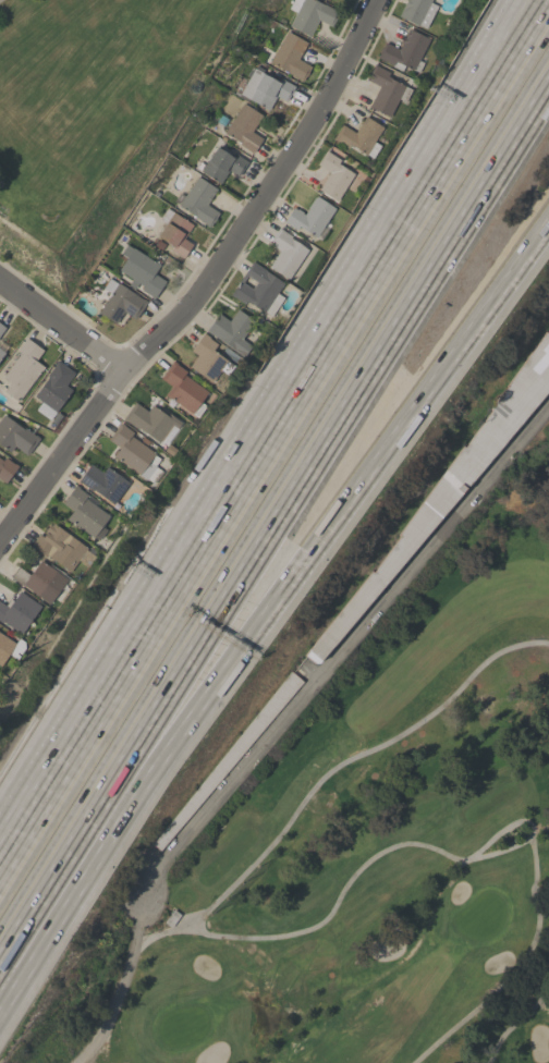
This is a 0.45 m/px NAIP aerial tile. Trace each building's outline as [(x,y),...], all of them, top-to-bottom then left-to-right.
[(289,9),(294,0),(315,0),(325,5),(325,4),(340,12),(332,27),(319,20),(309,38),(307,37),(308,36),(290,26),(296,12),(289,9)] [(399,16),(407,0),(431,0),(430,2),(438,7),(426,28),(419,25),(418,26),(399,16)] [(418,61),(424,63),(419,73),(405,65),(402,72),(392,66),(393,65),(378,58),(386,42),(399,50),(410,29),(429,39),(418,61)] [(288,32),(308,42),(298,60),(312,66),(308,73),(306,77),(306,76),(303,82),(288,73),(288,72),(285,71),(284,72),(281,70),(282,69),(270,62),(288,32)] [(380,87),(366,80),(375,65),(390,73),(388,76),(390,77),(390,78),(412,90),(405,102),(399,99),(390,118),(373,108),(371,109),(369,108),(380,87)] [(254,106),(229,91),(239,75),(248,81),(255,69),(280,83),(282,80),(295,87),(286,102),(277,97),(269,110),(256,102),(254,106)] [(227,129),(215,121),(208,120),(216,109),(219,114),(230,121),(232,122),(244,103),(252,109),(254,107),(256,109),(255,111),(263,115),(252,132),(263,138),(253,154),(240,145),(241,143),(224,132),(227,129)] [(366,117),(383,127),(375,142),(381,146),(373,159),(353,146),(353,147),(350,146),(347,149),(333,139),(342,124),(355,133),(366,117)] [(220,184),(202,171),(217,147),(233,157),(235,154),(248,162),(239,176),(229,171),(220,184)] [(330,173),(317,164),(327,150),(341,160),(339,164),(354,174),(338,201),(319,190),(330,173)] [(173,201),(180,193),(185,196),(198,176),(217,190),(207,205),(219,212),(216,218),(217,219),(213,222),(212,222),(210,228),(195,217),(196,217),(179,205),(173,201)] [(308,208),(307,208),(315,197),(316,197),(317,196),(335,209),(322,228),(327,230),(319,241),(300,227),(296,230),(284,222),(294,208),(297,210),(297,209),(303,212),(303,213),(304,215),(308,208)] [(167,208),(193,224),(184,239),(193,244),(184,258),(171,251),(173,246),(158,236),(167,223),(160,220),(167,208)] [(280,251),(269,243),(279,228),(292,236),(291,239),(308,251),(289,279),(272,268),(272,269),(269,267),(280,251)] [(119,270),(127,258),(121,254),(127,245),(133,248),(156,262),(158,259),(161,261),(159,265),(160,265),(155,273),(166,281),(154,300),(150,297),(151,296),(141,290),(144,286),(119,270)] [(253,261),(266,270),(265,271),(284,283),(278,293),(284,297),(271,317),(252,304),(246,302),(245,304),(234,297),(231,295),(253,261)] [(115,325),(99,313),(111,294),(103,289),(110,279),(118,284),(119,283),(143,300),(144,300),(147,302),(135,319),(124,311),(115,325)] [(237,309),(255,321),(242,339),(252,346),(244,357),(210,332),(209,333),(206,331),(219,314),(229,321),(237,309)] [(548,332),(548,331),(548,390),(319,663),(314,663),(304,655),(371,571),(374,572),(400,536),(399,535),(463,445),(465,447),(491,411),(489,410),(546,331),(548,332)] [(191,351),(204,333),(209,338),(217,344),(212,351),(234,366),(228,375),(221,370),(212,383),(190,367),(197,355),(191,351)] [(19,402),(3,391),(10,382),(3,377),(21,354),(17,351),(24,342),(23,342),(26,338),(44,351),(36,361),(45,367),(19,402)] [(49,420),(35,411),(41,402),(35,396),(48,377),(47,376),(54,365),(58,361),(75,372),(66,386),(72,390),(56,412),(49,420)] [(160,379),(173,361),(178,364),(176,364),(186,371),(184,375),(208,392),(200,402),(206,406),(197,418),(170,398),(169,399),(166,395),(171,387),(160,379)] [(123,419),(135,402),(148,412),(152,405),(168,417),(170,414),(182,423),(178,429),(172,425),(159,443),(139,428),(138,430),(123,419)] [(10,453),(0,446),(0,420),(3,415),(24,429),(25,428),(35,436),(35,435),(40,439),(27,455),(15,447),(10,453)] [(146,480),(113,456),(120,448),(108,440),(121,423),(133,432),(131,436),(155,453),(155,454),(160,459),(155,466),(162,472),(152,485),(147,479),(146,480)] [(5,484),(0,480),(0,458),(3,461),(5,457),(14,465),(15,464),(19,466),(5,484)] [(113,504),(94,490),(93,491),(81,482),(81,484),(78,481),(90,464),(102,473),(107,467),(129,482),(113,504)] [(71,521),(70,522),(66,520),(73,511),(62,502),(75,486),(78,488),(87,496),(88,494),(99,502),(96,506),(109,516),(101,527),(105,529),(100,537),(96,534),(94,538),(71,521)] [(86,550),(95,557),(87,567),(78,561),(70,572),(47,555),(46,557),(30,546),(39,534),(44,537),(46,535),(45,534),(46,532),(45,532),(50,524),(51,524),(52,523),(87,549),(86,550)] [(68,581),(49,604),(24,586),(11,577),(19,566),(29,575),(41,560),(68,581)] [(2,624),(0,622),(0,602),(7,607),(11,600),(13,601),(20,591),(41,607),(22,635),(3,622),(2,624)] [(1,667),(0,666),(0,633),(16,644),(20,639),(25,643),(25,648),(21,655),(17,652),(16,655),(20,657),(17,660),(9,655),(1,667)] [(152,844),(291,672),(303,682),(160,851),(152,844)]
